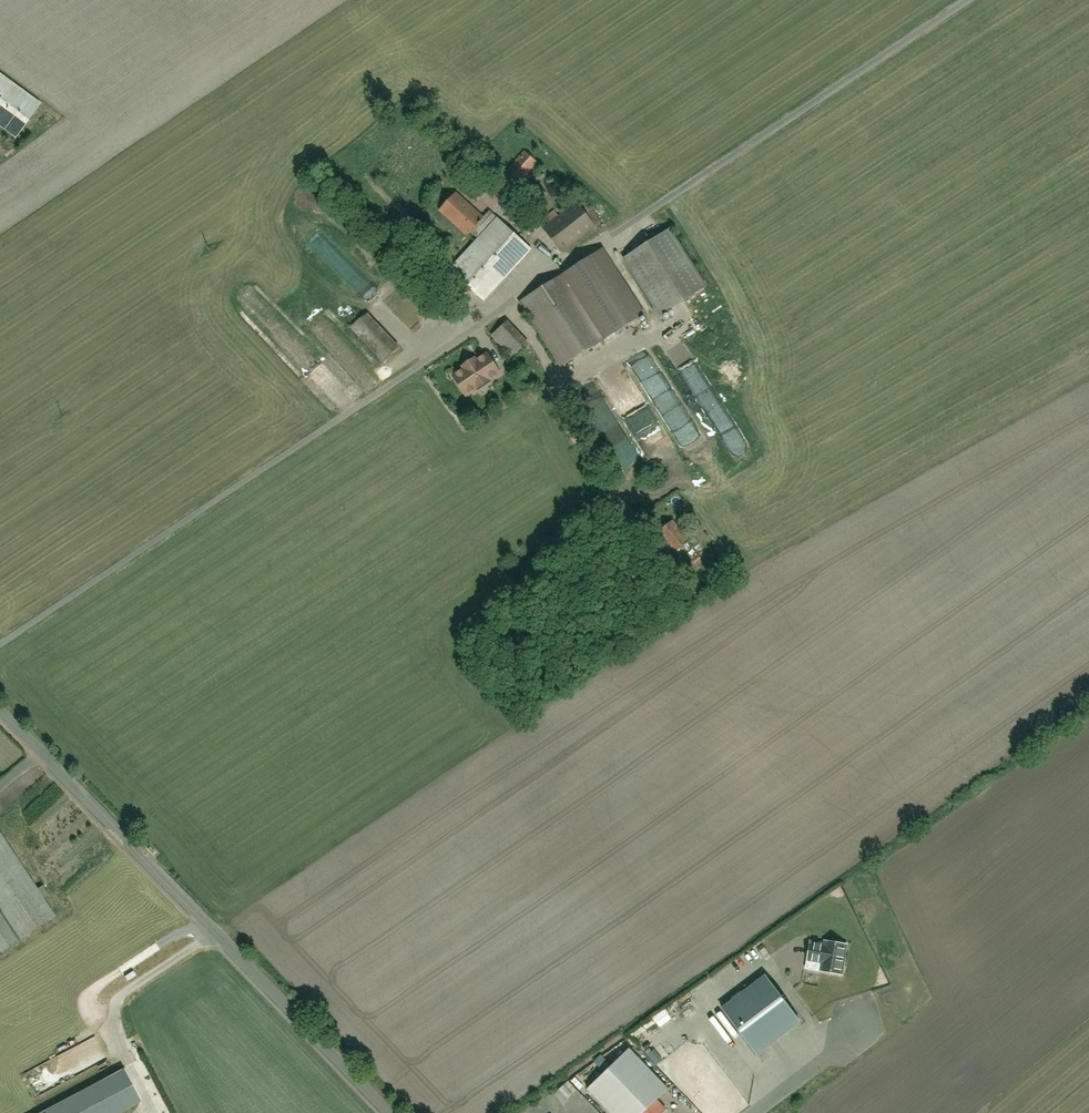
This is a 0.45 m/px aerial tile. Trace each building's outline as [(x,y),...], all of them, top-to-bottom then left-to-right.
[(15,138),(41,103),(0,74),(0,127),(15,138)] [(527,144),(489,186),(511,206),(549,164),(527,144)] [(448,198),(431,217),(470,252),(454,270),(488,300),(533,249),(500,220),(488,233),(448,198)] [(580,207),(546,233),(561,252),(594,226),(580,207)] [(679,230),(628,260),(662,316),(713,286),(679,230)] [(610,250),(523,305),(560,364),(648,309),(610,250)] [(371,314),(353,330),(380,361),(399,345),(371,314)] [(507,323),(492,337),(514,360),(529,347),(507,323)] [(455,376),(469,398),(506,375),(492,352),(455,376)] [(674,525),(661,536),(676,555),(689,545),(674,525)] [(56,917),(0,830),(0,953),(56,917)] [(806,968),(841,974),(846,945),(825,941),(825,944),(810,942),(806,968)] [(766,976),(723,1008),(757,1053),(800,1021),(766,976)] [(589,1090),(612,1112),(642,1112),(669,1086),(630,1048),(589,1090)] [(47,1112),(122,1112),(142,1102),(125,1071),(47,1112)]
